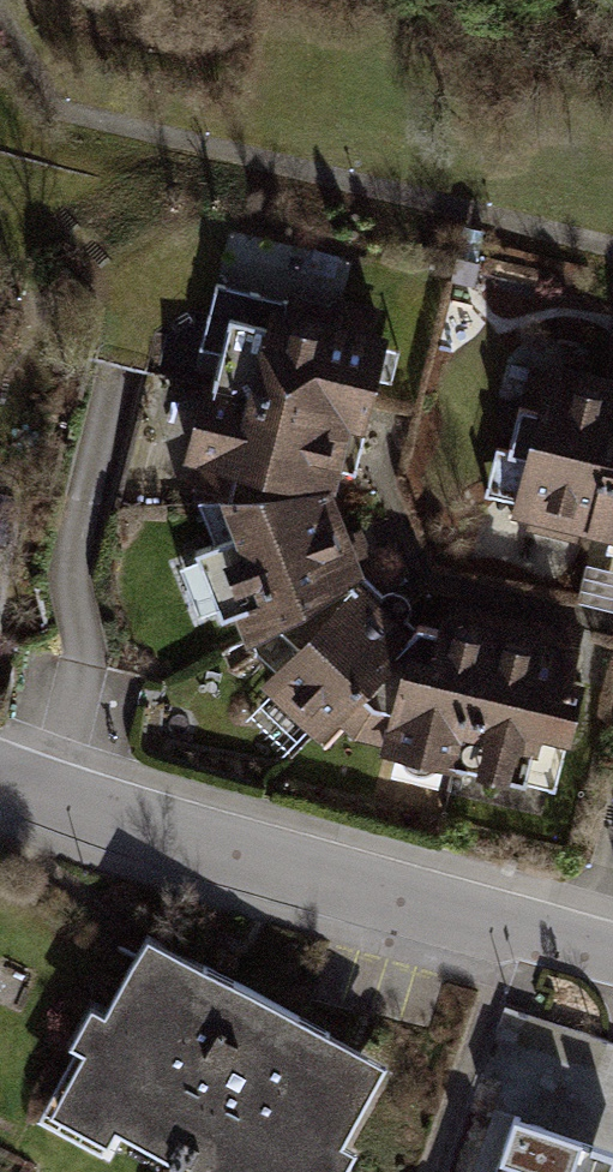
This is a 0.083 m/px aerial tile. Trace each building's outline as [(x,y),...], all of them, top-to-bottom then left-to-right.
[(243,395),(377,432),(399,349),(266,313),(243,395)] [(534,372),(495,510),(582,534),(612,421),(612,393),(534,372)] [(218,487),(362,490),(377,432),(243,395),(218,487)] [(582,534),(612,542),(612,421),(582,534)] [(362,490),(218,487),(268,677),(404,574),(362,490)] [(404,574),(268,677),(379,762),(424,615),(404,574)] [(424,615),(379,762),(472,781),(504,631),(424,615)] [(591,650),(504,631),(472,781),(558,799),(591,650)] [(143,930),(45,1108),(163,1171),(318,1171),(380,1059),(143,930)] [(509,1106),(487,1171),(609,1171),(612,1159),(612,1140),(509,1106)]
